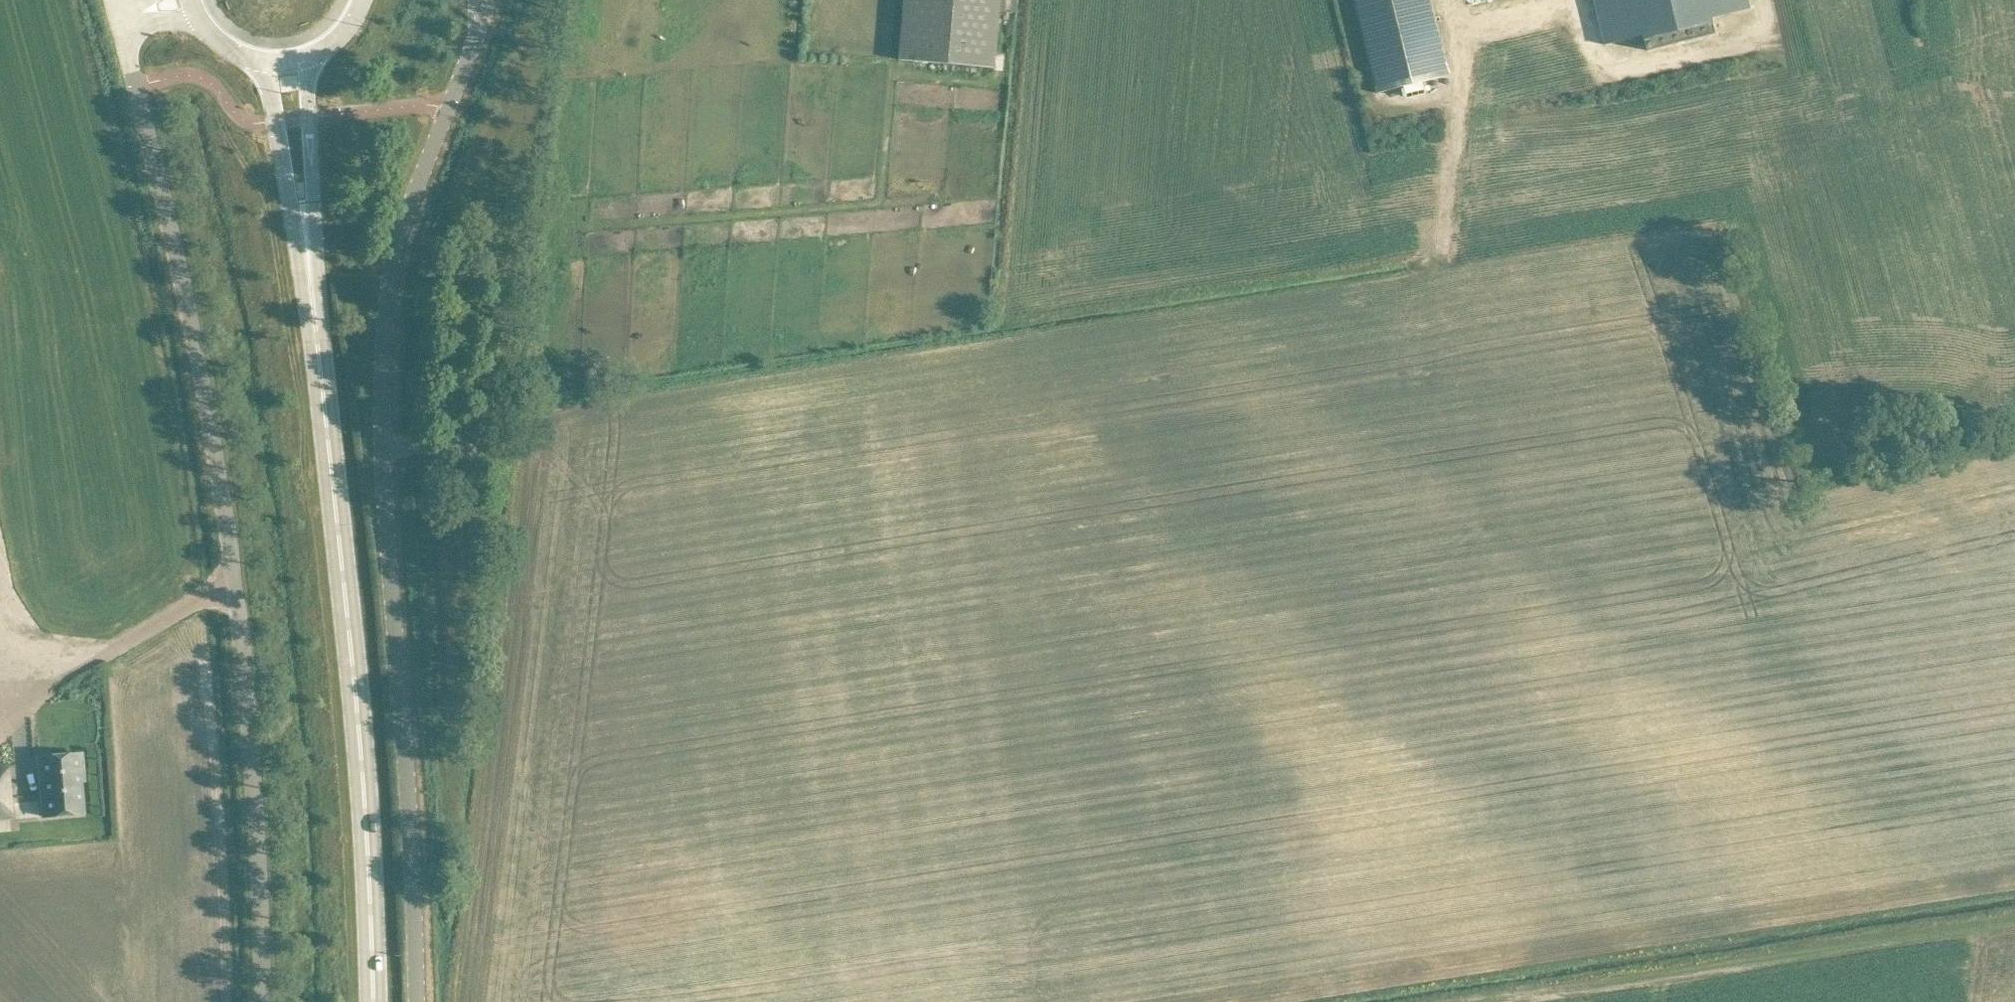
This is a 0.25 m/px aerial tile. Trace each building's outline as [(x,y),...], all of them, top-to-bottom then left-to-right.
[(899,60),(992,68),(998,0),(904,0),(899,60)] [(1364,38),(1378,93),(1404,87),(1407,99),(1426,94),(1423,82),(1450,75),(1431,0),(1355,0),(1364,38)] [(1595,3),(1606,45),(1644,35),(1648,51),(1716,34),(1712,18),(1751,9),(1748,0),(1595,0),(1595,3)] [(40,773),(44,816),(82,813),(78,774),(82,774),(81,753),(43,757),(44,773),(40,773)] [(0,792),(0,816),(9,815),(7,791),(0,792)]
